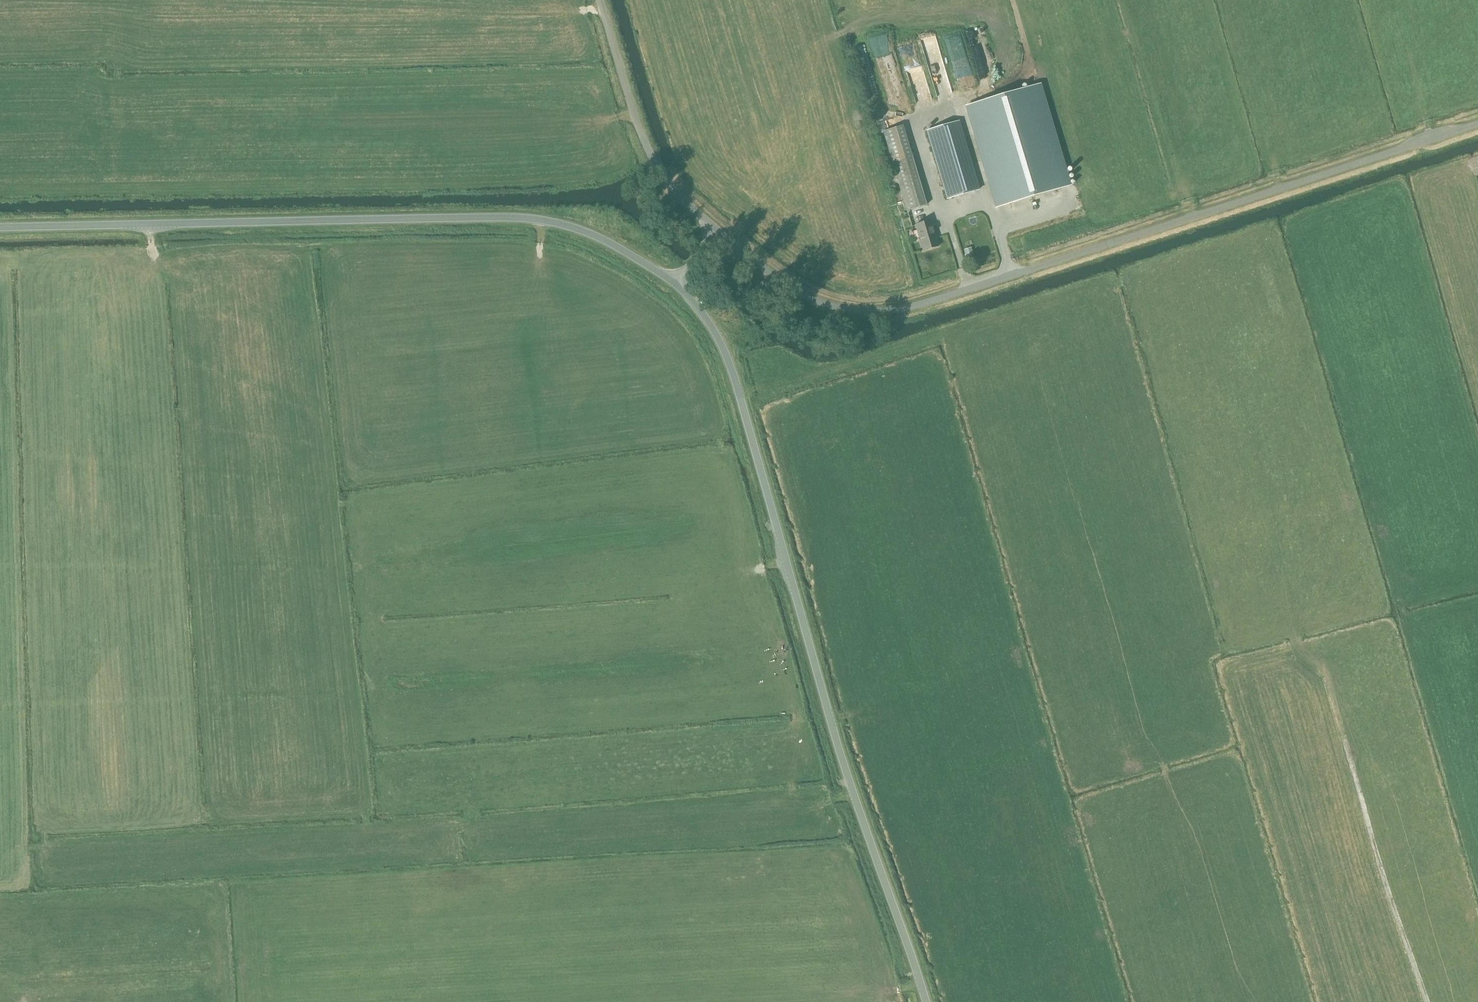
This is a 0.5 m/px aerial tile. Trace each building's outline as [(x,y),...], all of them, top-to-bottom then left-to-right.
[(996,207),(1069,185),(1039,84),(966,106),(996,207)] [(958,121),(926,130),(947,199),(978,189),(958,121)] [(892,163),(907,211),(926,205),(912,157),(892,163)] [(915,225),(923,251),(938,246),(930,220),(915,225)] [(972,249),(965,252),(967,258),(974,256),(972,249)]
